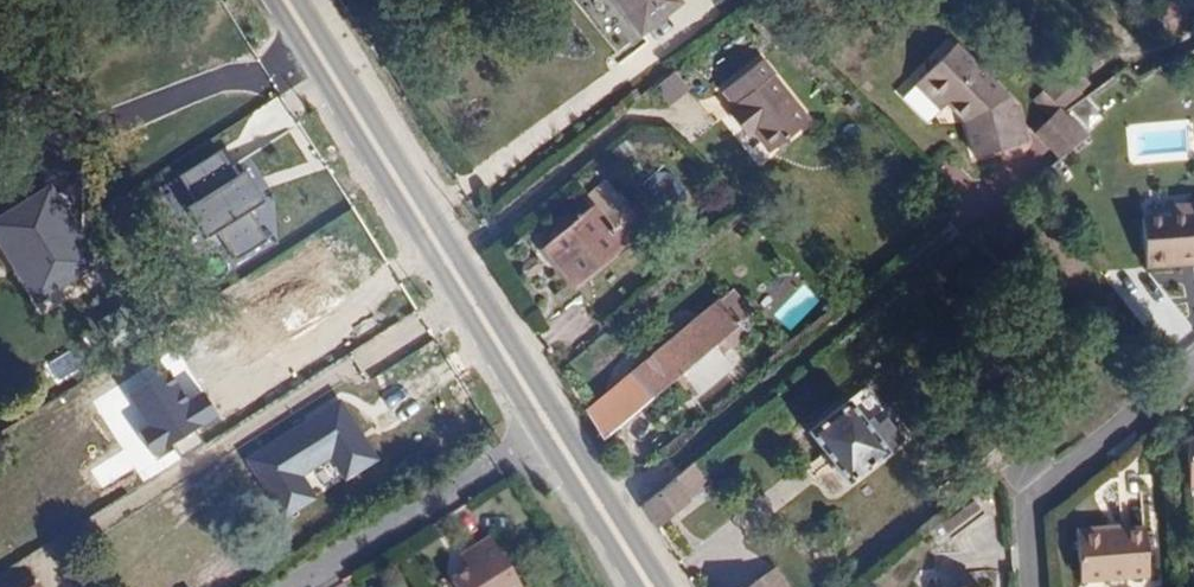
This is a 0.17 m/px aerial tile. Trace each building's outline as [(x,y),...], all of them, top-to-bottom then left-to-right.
[(638,30),(667,8),(660,0),(615,0),(638,30)] [(992,77),(936,22),(896,61),(923,88),(927,84),(945,102),(946,141),(998,141),(999,84),(992,83),(992,77)] [(822,122),(767,66),(730,100),(745,116),(741,121),(758,138),(764,133),(787,157),(822,122)] [(1052,90),(1023,116),(1065,162),(1094,136),(1052,90)] [(239,176),(223,150),(181,177),(197,202),(187,209),(206,239),(216,233),(232,258),(266,237),(250,212),(267,201),(247,171),(239,176)] [(669,198),(681,187),(666,169),(653,181),(669,198)] [(52,182),(0,216),(0,247),(37,304),(104,261),(52,182)] [(639,224),(600,182),(553,224),(559,232),(543,246),(576,281),(639,224)] [(1166,223),(1193,253),(1193,210),(1190,211),(1192,222),(1170,223),(1166,223)] [(1170,212),(1170,223),(1192,222),(1190,211),(1170,212)] [(1166,223),(1146,226),(1152,274),(1176,273),(1176,267),(1193,265),(1193,253),(1166,223)] [(630,375),(651,400),(681,372),(699,392),(731,365),(714,346),(740,323),(719,299),(630,375)] [(192,400),(169,367),(130,393),(152,425),(140,433),(158,459),(173,448),(181,460),(207,443),(201,434),(222,420),(203,393),(192,400)] [(586,413),(603,440),(651,400),(630,375),(586,413)] [(885,450),(868,426),(845,400),(808,429),(847,478),(885,450)] [(882,416),(868,426),(885,450),(899,439),(882,416)] [(991,448),(993,458),(1013,444),(1008,435),(991,448)] [(684,495),(687,499),(708,481),(693,462),(686,469),(699,483),(684,495)] [(686,469),(644,505),(656,525),(687,499),(684,495),(699,483),(686,469)] [(1119,522),(1120,516),(1119,512),(1103,513),(1104,523),(1119,522)] [(1074,567),(1132,564),(1089,513),(1073,514),(1074,567)] [(1089,513),(1132,564),(1144,564),(1141,515),(1120,516),(1119,522),(1104,523),(1103,513),(1089,513)] [(470,582),(462,586),(516,586),(492,548),(471,561),(481,576),(470,582)] [(461,567),(470,582),(481,576),(471,561),(461,567)] [(759,583),(761,586),(785,586),(775,572),(759,583)]
